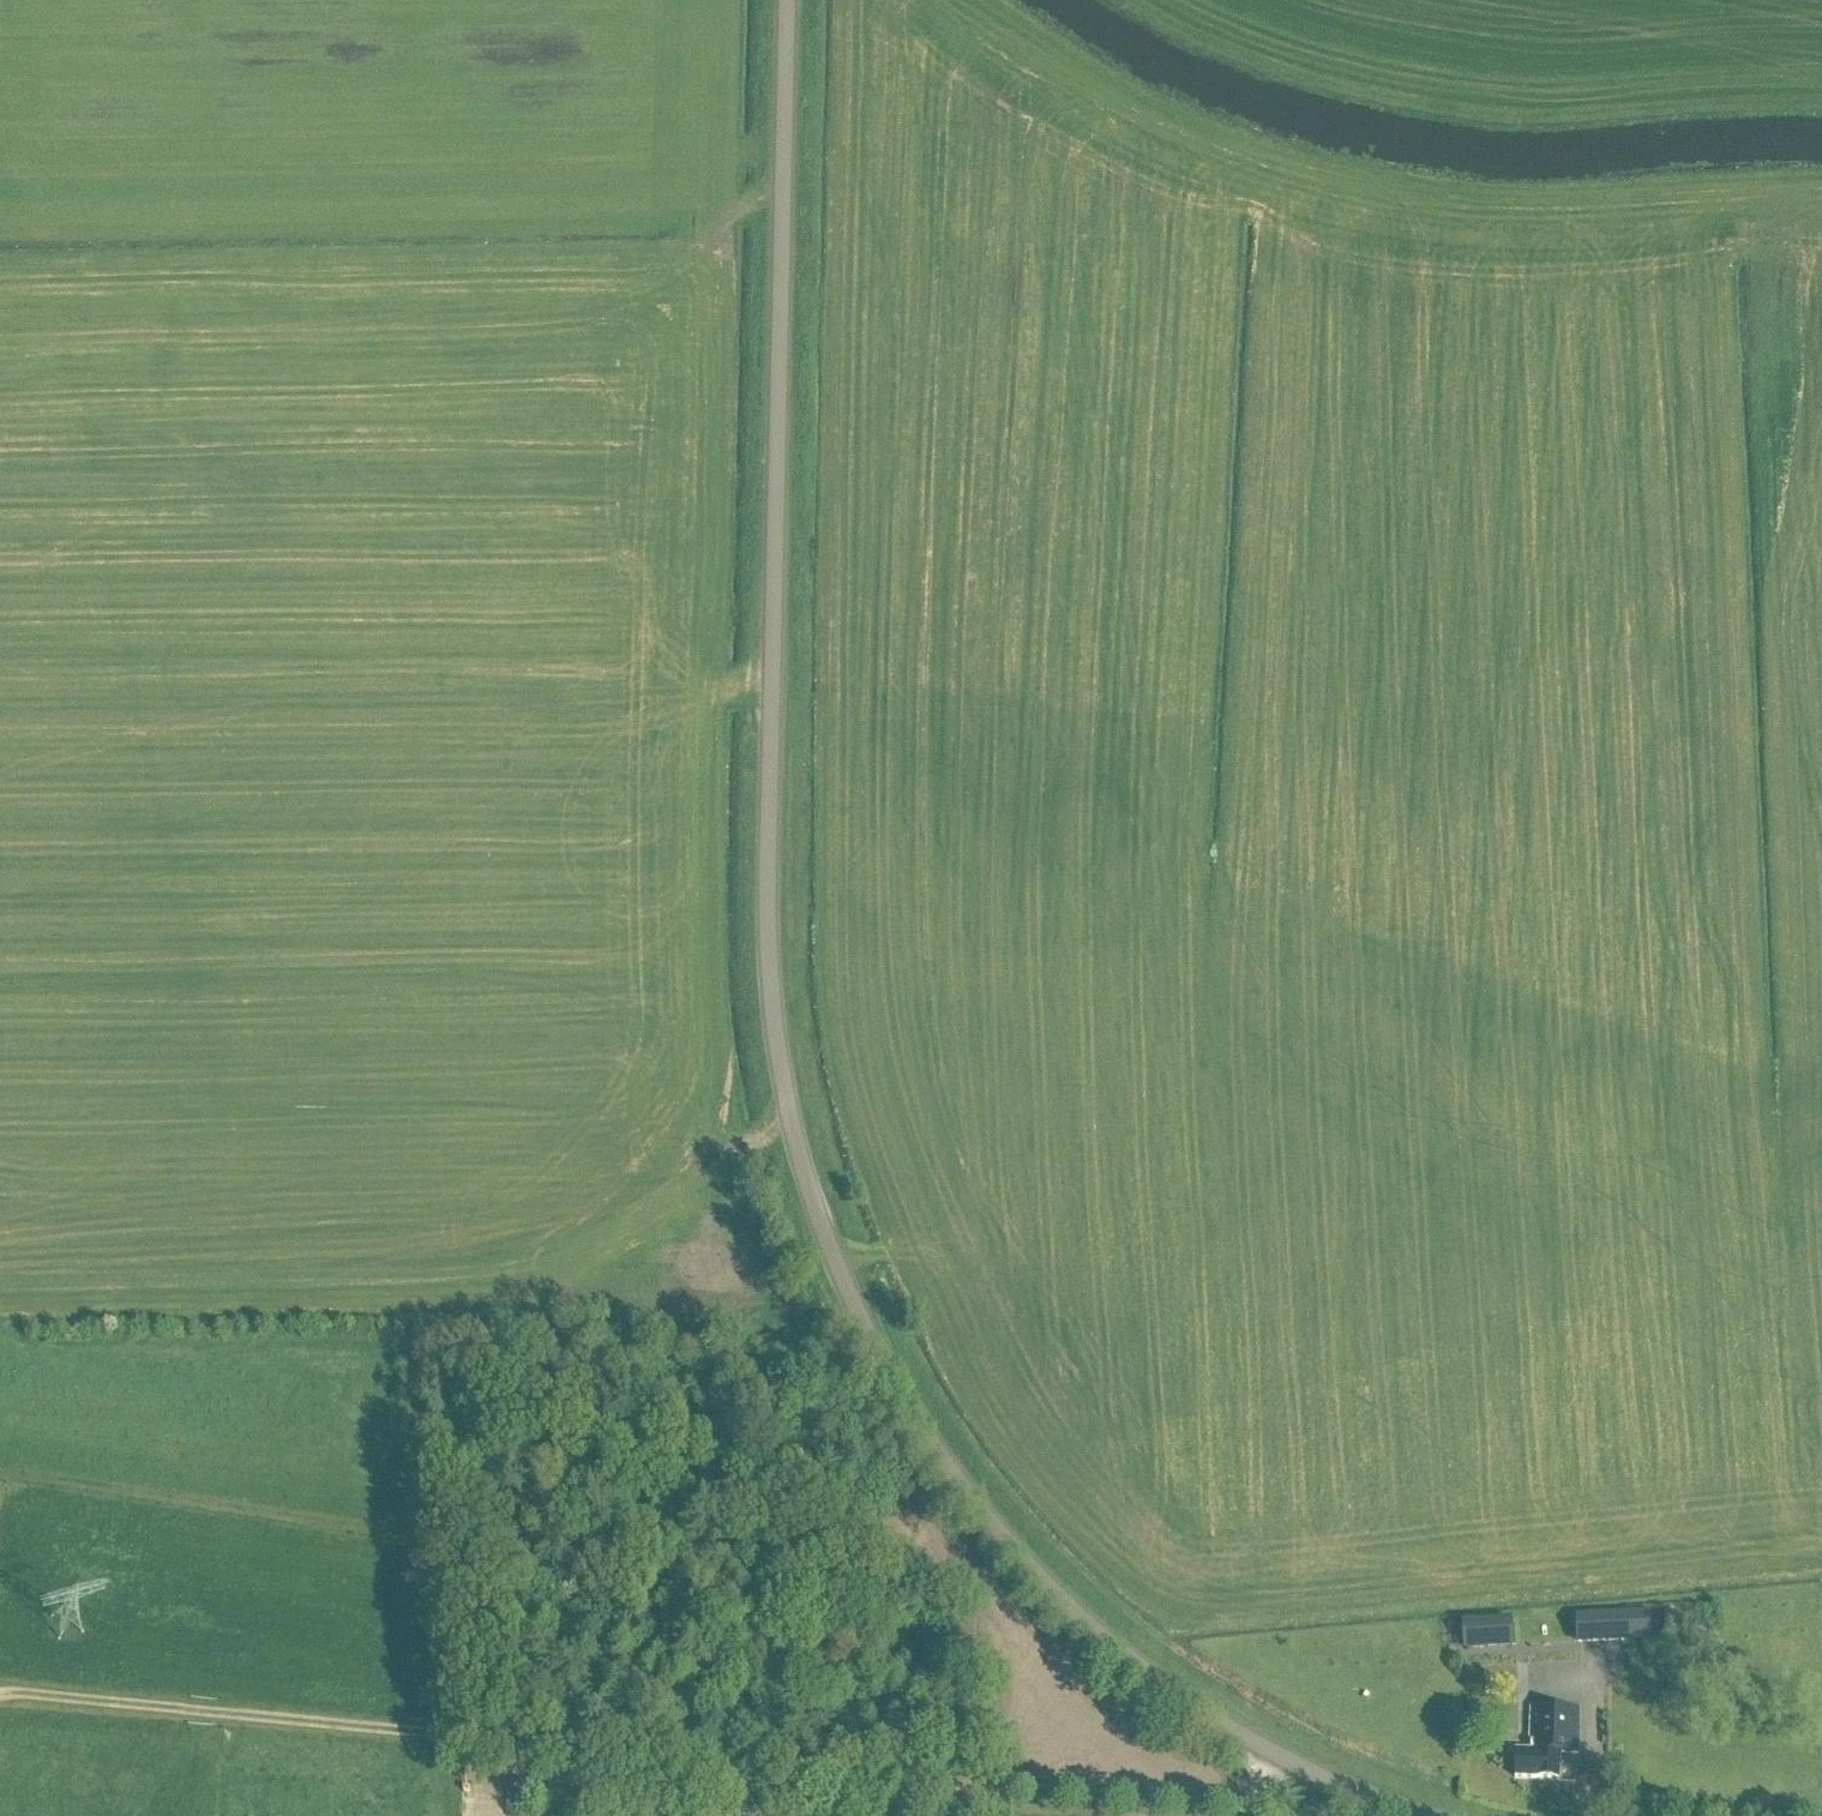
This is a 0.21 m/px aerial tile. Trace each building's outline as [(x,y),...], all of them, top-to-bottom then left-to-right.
[(1610,1645),(1651,1643),(1650,1614),(1608,1616),(1610,1645)] [(1512,1621),(1463,1623),(1464,1652),(1514,1649),(1512,1621)] [(1531,1709),(1530,1752),(1516,1751),(1515,1780),(1560,1781),(1560,1754),(1579,1755),(1579,1710),(1531,1709)]
